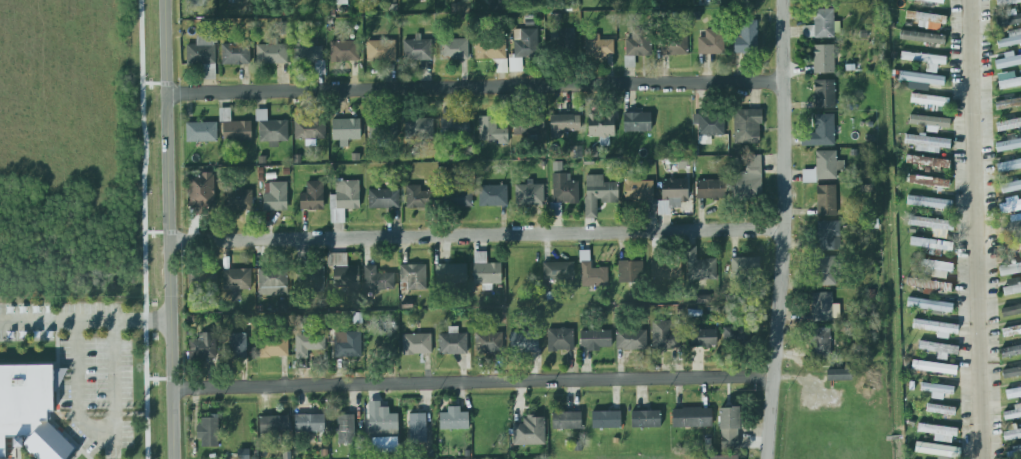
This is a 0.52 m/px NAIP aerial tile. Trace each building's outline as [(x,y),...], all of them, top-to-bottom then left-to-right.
[(997,8),(1020,3),(1020,0),(996,0),(997,8)] [(840,37),(839,22),(833,22),(833,9),(813,10),(813,26),(803,26),(803,37),(840,37)] [(905,9),(903,21),(911,22),(910,28),(900,27),(898,40),(944,45),(945,34),(940,34),(941,26),(948,27),(950,13),(905,9)] [(692,12),(700,12),(700,20),(692,20),(692,12)] [(1015,12),(995,16),(998,29),(1020,24),(1020,14),(1016,15),(1015,12)] [(757,54),(757,21),(740,20),(740,35),(734,34),(733,53),(757,54)] [(215,79),(215,37),(212,37),(212,25),(200,25),(200,34),(196,34),(196,45),(186,45),(186,65),(203,64),(203,79),(215,79)] [(705,29),(722,28),(723,53),(698,53),(698,37),(705,36),(705,29)] [(513,41),(514,58),(538,58),(537,29),(520,30),(520,41),(513,41)] [(576,29),(551,29),(551,51),(576,52),(576,29)] [(1008,39),(997,40),(998,46),(1020,44),(1020,29),(1007,31),(1008,39)] [(625,39),(625,56),(652,56),(651,31),(632,32),(632,39),(625,39)] [(688,55),(687,33),(660,34),(661,55),(688,55)] [(599,40),(599,34),(584,34),(585,57),(614,56),(613,40),(599,40)] [(221,64),(221,43),(233,43),(233,36),(241,36),(241,43),(250,43),(250,64),(221,64)] [(432,60),(431,40),(420,40),(420,38),(403,39),(403,61),(432,60)] [(474,59),(505,59),(505,38),(474,39),(474,59)] [(288,64),(288,44),(276,44),(276,39),(268,39),(268,45),(256,45),(256,64),(288,64)] [(468,59),(468,39),(440,40),(440,60),(468,59)] [(330,62),(359,62),(359,41),(329,42),(330,62)] [(396,60),(395,41),(367,42),(367,61),(396,60)] [(814,74),(834,73),(834,45),(813,45),(814,74)] [(323,46),(305,47),(306,65),(314,65),(314,75),(324,75),(323,46)] [(1004,59),(994,61),(996,70),(1020,65),(1020,55),(1014,56),(1013,51),(1003,53),(1004,59)] [(946,56),(900,52),(900,60),(926,63),(925,72),(936,73),(937,65),(945,65),(946,56)] [(999,90),(1020,85),(1020,76),(1015,77),(1014,69),(995,73),(999,90)] [(944,85),(944,75),(899,73),(899,82),(944,85)] [(813,81),(814,108),(835,107),(834,80),(813,81)] [(949,98),(911,94),(910,103),(948,108),(949,98)] [(1020,106),(1020,98),(995,103),(996,111),(1020,106)] [(258,143),(268,142),(269,148),(278,147),(278,142),(288,142),(288,121),(267,121),(267,109),(257,110),(258,143)] [(621,109),(621,134),(651,134),(651,111),(636,109),(621,109)] [(760,110),(733,110),(734,144),(760,144),(760,110)] [(588,137),(587,114),(614,113),(615,136),(609,136),(609,146),(599,146),(599,137),(588,137)] [(698,136),(724,135),(724,114),(698,114),(698,136)] [(834,145),(833,114),(815,115),(815,133),(808,133),(808,139),(801,140),(801,146),(834,145)] [(910,114),(950,117),(950,127),(909,124),(910,114)] [(441,116),(469,115),(470,137),(441,138),(441,116)] [(580,131),(580,115),(549,115),(550,132),(580,131)] [(507,129),(496,129),(496,117),(479,117),(480,141),(497,141),(497,145),(507,145),(507,129)] [(433,119),(405,118),(404,141),(433,141),(433,119)] [(995,121),(996,130),(1020,128),(1020,118),(995,121)] [(252,119),(253,142),(223,144),(222,121),(238,119),(244,119),(252,119)] [(294,120),(294,140),(325,139),(325,119),(294,120)] [(361,140),(360,119),(332,120),(333,141),(339,140),(339,148),(348,148),(348,141),(361,140)] [(514,137),(544,136),(544,119),(513,120),(514,137)] [(185,143),(218,142),(217,120),(185,121),(185,143)] [(369,139),(396,139),(396,121),(369,120),(369,139)] [(1016,138),(1020,137),(1020,147),(997,152),(995,142),(1007,140),(1006,134),(1015,132),(1016,138)] [(905,135),(904,144),(915,145),(914,151),(938,153),(939,148),(949,149),(950,139),(905,135)] [(586,148),(597,148),(598,156),(587,157),(586,148)] [(836,151),(816,151),(816,180),(837,180),(837,171),(844,171),(844,161),(836,161),(836,151)] [(731,172),(732,200),(762,200),(761,155),(745,155),(745,172),(731,172)] [(905,166),(949,167),(950,159),(906,157),(905,166)] [(998,174),(1020,168),(1020,159),(996,164),(998,174)] [(551,161),(551,203),(577,203),(577,181),(565,181),(565,172),(561,172),(561,161),(551,161)] [(802,183),(815,183),(815,170),(802,170),(802,183)] [(189,175),(189,202),(212,202),(213,175),(210,174),(210,171),(200,171),(200,175),(189,175)] [(583,173),(603,173),(604,180),(618,180),(618,201),(596,205),(596,218),(581,219),(580,197),(584,195),(583,173)] [(622,176),(622,198),(647,198),(648,200),(653,200),(653,176),(622,176)] [(949,187),(949,179),(909,177),(908,185),(949,187)] [(515,186),(515,204),(542,204),(541,186),(531,186),(531,179),(529,178),(526,180),(526,186),(515,186)] [(334,181),(334,195),(328,196),(330,226),(346,225),(345,210),(362,209),(360,179),(334,181)] [(726,180),(696,180),(696,200),(726,199),(726,180)] [(1001,193),(1020,191),(1020,181),(1000,183),(1001,193)] [(286,182),(270,182),(270,194),(263,194),(263,211),(287,211),(286,182)] [(306,183),(306,193),(297,193),(298,209),(321,208),(321,182),(306,183)] [(817,184),(836,184),(836,215),(817,215),(817,184)] [(404,186),(406,210),(424,208),(422,185),(404,186)] [(476,185),(476,207),(507,206),(506,185),(476,185)] [(472,207),(472,189),(444,188),(444,207),(472,207)] [(399,208),(399,189),(368,190),(369,209),(399,208)] [(223,190),(251,190),(252,209),(235,209),(235,210),(223,210),(223,190)] [(906,205),(951,211),(952,201),(907,195),(906,205)] [(946,239),(947,231),(953,231),(954,221),(908,217),(907,226),(932,228),(931,238),(946,239)] [(1000,221),(1001,233),(1020,232),(1020,220),(1000,221)] [(839,222),(818,222),(818,251),(840,250),(839,222)] [(952,243),(911,237),(909,246),(951,252),(952,243)] [(1020,237),(1006,239),(1007,246),(1020,244),(1020,237)] [(697,245),(697,260),(706,260),(706,258),(716,258),(717,280),(688,280),(687,262),(684,262),(683,246),(697,245)] [(590,250),(579,251),(580,287),(608,286),(607,268),(590,268),(590,250)] [(472,252),(472,287),(501,287),(501,262),(487,262),(487,252),(472,252)] [(326,254),(326,268),(347,268),(347,253),(326,254)] [(836,286),(835,257),(816,257),(816,286),(836,286)] [(730,258),(731,279),(760,279),(759,258),(730,258)] [(650,260),(650,279),(681,278),(680,259),(650,260)] [(618,261),(642,260),(643,281),(619,282),(618,261)] [(949,278),(950,263),(922,260),(921,276),(949,278)] [(542,262),(574,261),(574,279),(543,280),(542,262)] [(1020,273),(1020,263),(998,266),(1000,275),(1020,273)] [(467,283),(467,264),(435,265),(436,284),(467,283)] [(363,265),(364,290),(394,289),(394,272),(376,273),(376,265),(363,265)] [(425,265),(399,266),(400,283),(406,283),(406,290),(426,290),(425,265)] [(258,268),(259,296),(288,295),(287,267),(258,268)] [(222,269),(250,268),(251,289),(239,289),(239,294),(222,295),(222,269)] [(324,292),(324,269),(297,268),(296,284),(307,285),(307,292),(324,292)] [(335,268),(335,286),(359,286),(359,268),(335,268)] [(934,291),(951,292),(952,283),(907,279),(906,287),(923,288),(922,294),(934,295),(934,291)] [(1002,286),(1020,282),(1020,293),(1004,296),(1002,286)] [(812,321),(839,321),(839,304),(832,304),(832,293),(811,293),(812,321)] [(710,304),(710,296),(696,296),(696,304),(710,304)] [(906,309),(952,312),(953,302),(907,299),(906,309)] [(1003,316),(1020,312),(1020,303),(1001,307),(1003,316)] [(957,335),(958,324),(913,320),(912,329),(936,331),(936,338),(948,339),(949,334),(957,335)] [(651,321),(679,321),(679,347),(673,348),(673,349),(652,349),(651,321)] [(1020,334),(1020,325),(1001,327),(1002,336),(1020,334)] [(458,333),(458,327),(448,327),(448,334),(439,334),(439,355),(467,354),(466,333),(458,333)] [(723,327),(723,345),(749,345),(750,328),(723,327)] [(574,351),(573,328),(547,329),(548,351),(574,351)] [(830,357),(830,328),(809,328),(809,357),(830,357)] [(611,331),(581,330),(580,349),(611,350),(611,331)] [(646,330),(616,331),(616,350),(646,350),(646,330)] [(690,330),(690,347),(716,347),(716,330),(690,330)] [(538,351),(512,352),(511,332),(537,331),(538,351)] [(228,332),(229,358),(247,358),(246,332),(228,332)] [(334,358),(361,357),(361,332),(333,333),(334,358)] [(475,333),(502,332),(503,351),(476,353),(475,333)] [(188,340),(189,359),(216,359),(215,333),(199,333),(199,340),(188,340)] [(402,334),(402,356),(430,355),(430,333),(402,334)] [(325,351),(325,335),(295,334),(295,358),(308,359),(308,350),(325,351)] [(287,337),(259,337),(260,358),(288,357),(287,337)] [(958,345),(919,343),(918,351),(937,352),(937,360),(947,360),(947,354),(957,355),(958,345)] [(1000,350),(1002,360),(1020,355),(1020,345),(1000,350)] [(957,365),(912,361),(911,370),(956,374),(957,365)] [(5,442),(15,442),(10,448),(12,451),(15,447),(24,447),(36,458),(68,458),(76,451),(47,422),(47,411),(53,411),(53,367),(51,366),(0,366),(0,458),(5,458),(5,442)] [(1002,369),(1020,366),(1020,375),(1003,378),(1002,369)] [(827,370),(827,381),(851,381),(851,369),(827,370)] [(943,394),(953,395),(954,386),(921,383),(920,391),(931,393),(931,399),(942,400),(943,394)] [(1020,397),(1020,387),(1005,391),(1007,400),(1020,397)] [(398,431),(397,414),(389,414),(389,407),(380,408),(380,401),(368,401),(369,431),(398,431)] [(1013,405),(1014,411),(1003,412),(1004,419),(1020,417),(1020,404),(1013,405)] [(439,412),(440,428),(458,428),(458,429),(460,429),(460,428),(468,428),(468,411),(460,411),(460,405),(448,405),(448,412),(439,412)] [(955,406),(926,405),(926,414),(954,415),(955,406)] [(672,427),(712,426),(712,407),(702,408),(701,406),(683,407),(683,408),(672,408),(672,427)] [(738,407),(719,408),(720,450),(739,449),(738,407)] [(592,410),(621,409),(621,426),(592,427),(592,410)] [(632,410),(632,427),(661,427),(660,409),(632,410)] [(552,411),(581,410),(582,427),(553,428),(552,411)] [(408,414),(409,443),(427,442),(426,413),(408,414)] [(324,414),(294,415),(295,433),(324,433),(324,414)] [(337,414),(353,414),(354,443),(337,443),(337,414)] [(218,447),(218,416),(199,416),(199,447),(218,447)] [(259,434),(289,433),(288,416),(259,417),(259,434)] [(512,424),(513,445),(545,445),(544,417),(524,418),(524,424),(512,424)] [(954,443),(955,427),(917,425),(917,433),(934,434),(934,441),(954,443)] [(1003,439),(1020,438),(1020,429),(1003,430),(1003,439)] [(397,438),(371,438),(371,453),(397,453),(397,438)] [(952,456),(951,458),(940,458),(941,454),(915,450),(916,441),(961,447),(960,457),(952,456)] [(1005,450),(1006,458),(1018,458),(1020,458),(1020,447),(1005,450)]
